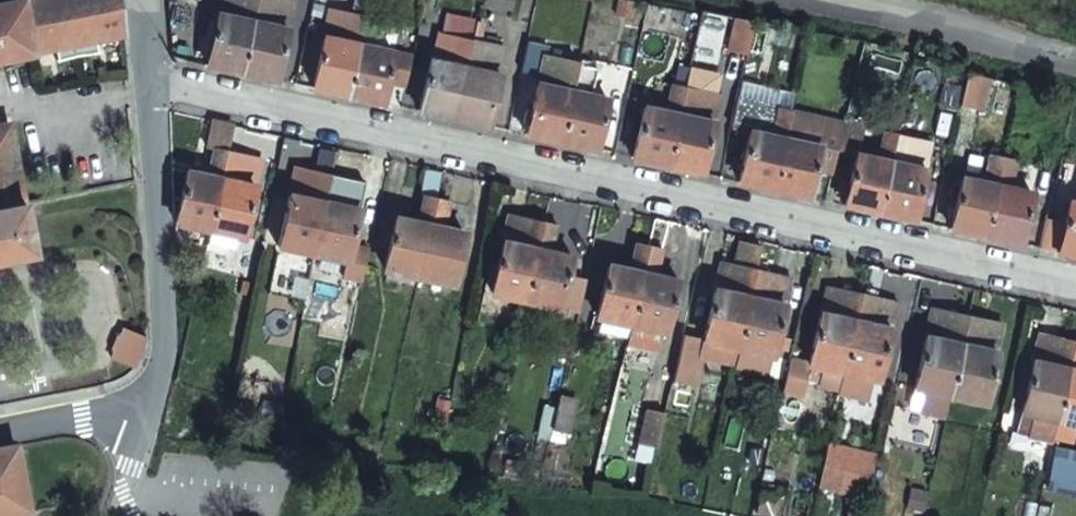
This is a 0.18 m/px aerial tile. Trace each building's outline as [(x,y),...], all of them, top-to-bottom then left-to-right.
[(0,1),(0,56),(55,45),(58,60),(99,52),(96,37),(125,32),(121,0),(7,0),(0,1)] [(205,63),(239,71),(248,30),(255,0),(219,0),(205,63)] [(283,0),(255,0),(248,30),(239,71),(275,79),(292,2),(283,0)] [(366,2),(357,0),(352,0),(349,13),(327,8),(310,87),(346,94),(362,17),(366,2)] [(470,41),(476,17),(448,11),(442,36),(457,39),(451,67),(434,63),(429,62),(418,111),(452,119),(470,41)] [(725,53),(744,57),(751,20),(733,16),(725,53)] [(373,19),(362,17),(346,94),(380,102),(384,80),(402,84),(409,56),(367,47),(373,19)] [(440,35),(434,63),(451,67),(457,39),(442,36),(440,35)] [(470,41),(452,119),(487,128),(499,76),(496,76),(502,48),(470,41)] [(546,56),(548,47),(527,42),(520,71),(539,76),(531,110),(528,124),(526,134),(561,142),(578,63),(546,56)] [(590,67),(578,63),(561,142),(596,149),(607,99),(584,94),(590,67)] [(683,86),(717,94),(722,73),(687,65),(683,86)] [(990,77),(968,73),(961,104),(983,109),(990,77)] [(741,79),(736,100),(790,111),(794,90),(741,79)] [(680,97),(683,86),(671,84),(665,112),(643,107),(632,157),(665,164),(680,97)] [(717,94),(683,86),(680,97),(665,164),(700,172),(717,94)] [(790,111),(736,100),(730,128),(749,132),(738,182),(773,189),(790,111)] [(525,108),(522,122),(528,124),(531,110),(525,108)] [(843,124),(790,111),(773,189),(808,197),(814,169),(832,173),(837,150),(843,124)] [(837,150),(855,154),(861,125),(843,121),(843,124),(837,150)] [(208,228),(225,151),(231,126),(211,122),(205,148),(213,150),(207,176),(186,171),(175,221),(208,228)] [(36,255),(26,207),(10,126),(0,128),(0,263),(36,255)] [(878,212),(896,135),(882,131),(876,159),(854,154),(847,185),(842,184),(840,193),(846,194),(843,205),(878,212)] [(931,143),(896,135),(878,212),(913,220),(931,143)] [(261,159),(225,151),(208,228),(212,229),(238,235),(244,236),(261,159)] [(985,235),(1002,157),(989,154),(983,182),(960,177),(949,227),(985,235)] [(1014,160),(1002,157),(985,235),(1020,243),(1031,192),(1008,187),(1014,160)] [(311,254),(329,177),(293,169),(276,246),(311,254)] [(440,174),(424,170),(418,195),(422,197),(415,225),(395,221),(384,269),(416,277),(434,200),(440,174)] [(338,179),(329,177),(311,254),(345,262),(342,272),(363,277),(369,249),(349,244),(356,212),(332,206),(338,179)] [(434,200),(416,277),(452,285),(463,236),(439,230),(445,203),(434,200)] [(1071,200),(1068,200),(1063,222),(1057,251),(1075,255),(1075,201),(1071,200)] [(489,290),(523,298),(541,221),(507,214),(489,290)] [(1046,219),(1040,247),(1057,251),(1063,222),(1046,219)] [(541,221),(523,298),(558,306),(569,257),(547,252),(553,224),(541,221)] [(235,249),(238,235),(212,229),(209,243),(235,249)] [(594,315),(630,323),(647,246),(635,243),(629,271),(605,266),(594,315)] [(647,246),(630,323),(638,324),(657,329),(662,330),(673,280),(651,275),(657,248),(647,246)] [(761,251),(746,247),(741,268),(720,263),(701,340),(737,348),(756,271),(761,251)] [(790,279),(756,271),(737,348),(769,356),(771,356),(790,279)] [(839,388),(843,371),(861,293),(826,285),(808,362),(810,363),(822,366),(818,383),(839,388)] [(861,293),(843,371),(839,388),(838,392),(865,398),(870,377),(877,379),(878,373),(882,356),(895,301),(861,293)] [(944,416),(948,394),(965,319),(966,315),(929,307),(912,386),(926,389),(922,409),(921,411),(944,416)] [(965,319),(948,394),(983,402),(1001,323),(966,315),(965,319)] [(657,329),(638,324),(635,341),(654,345),(657,329)] [(145,350),(147,336),(124,327),(121,333),(117,336),(113,348),(114,353),(112,359),(115,359),(135,367),(137,365),(143,357),(145,350)] [(1069,363),(1074,341),(1038,332),(1019,410),(1033,413),(1028,434),(1050,439),(1052,434),(1055,421),(1055,418),(1069,363)] [(701,340),(683,335),(672,381),(690,385),(697,356),(701,340)] [(701,340),(697,356),(733,364),(737,348),(701,340)] [(1052,434),(1068,438),(1072,423),(1075,424),(1075,341),(1074,341),(1069,363),(1055,418),(1055,421),(1052,434)] [(769,356),(737,348),(733,364),(732,365),(765,373),(769,356)] [(882,356),(878,373),(888,376),(892,359),(882,356)] [(808,362),(791,358),(783,389),(802,394),(810,363),(808,362)] [(926,389),(912,386),(907,405),(922,409),(926,389)] [(451,401),(434,398),(429,426),(446,429),(451,401)] [(574,404),(561,401),(556,427),(568,430),(574,404)] [(647,410),(639,444),(657,448),(665,414),(647,410)] [(1033,413),(1019,410),(1014,430),(1028,434),(1033,413)] [(846,447),(826,442),(816,482),(836,487),(846,447)] [(0,448),(0,515),(14,515),(29,513),(16,445),(0,448)] [(878,454),(846,447),(836,487),(868,495),(878,454)]
